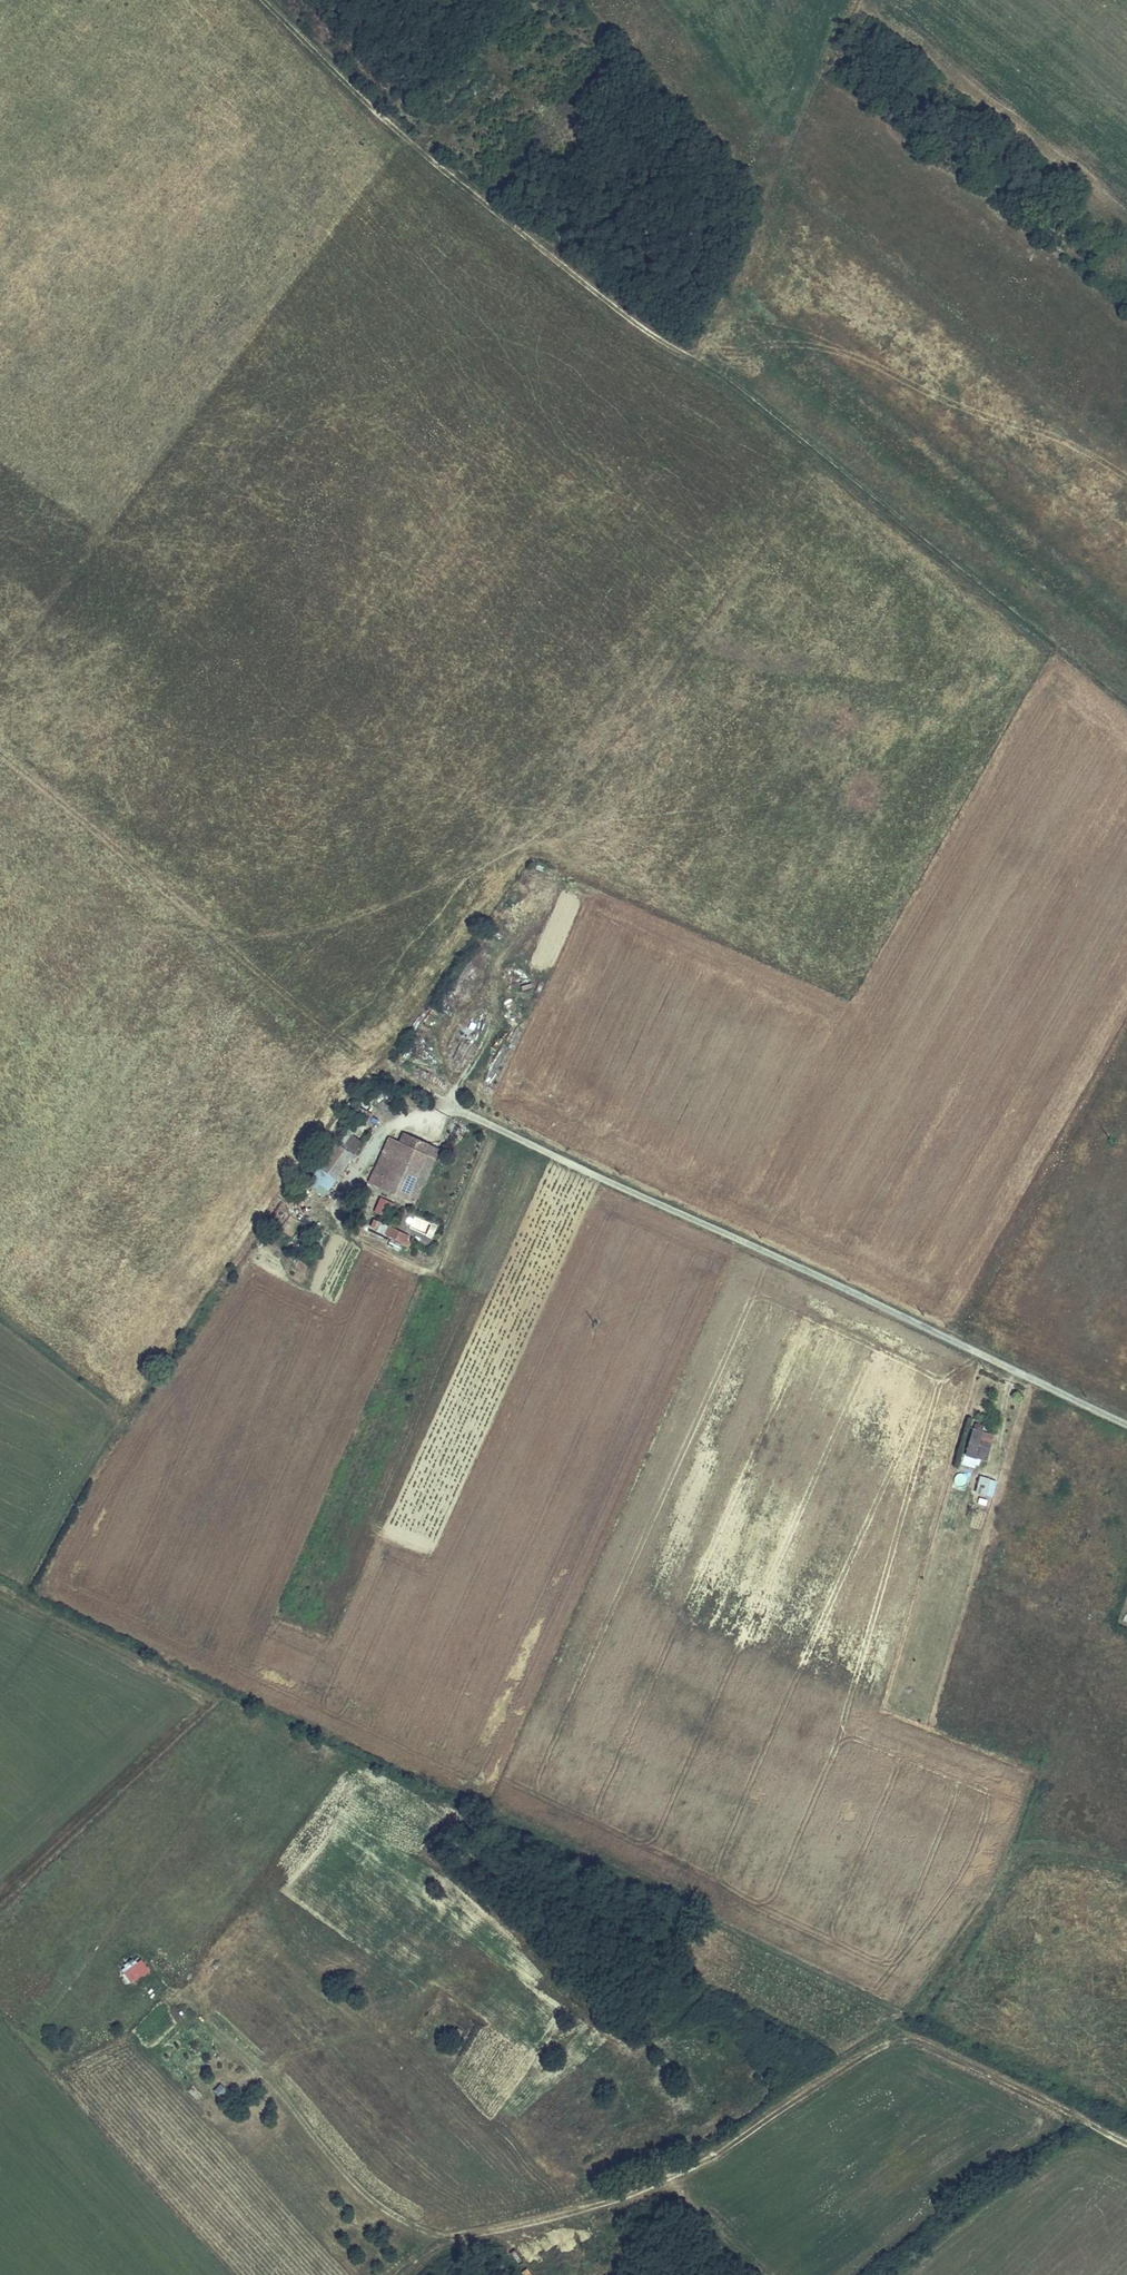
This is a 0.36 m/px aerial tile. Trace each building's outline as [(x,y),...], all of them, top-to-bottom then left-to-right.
[(449,1054),(460,1061),(469,1047),(458,1040),(449,1054)] [(365,1183),(403,1202),(424,1155),(428,1149),(416,1143),(412,1151),(406,1148),(408,1142),(399,1137),(397,1143),(388,1139),(365,1183)] [(341,1144),(322,1167),(338,1180),(356,1156),(341,1144)] [(403,1202),(409,1205),(430,1158),(424,1155),(403,1202)] [(430,1158),(409,1205),(414,1207),(436,1161),(430,1158)] [(286,1218),(284,1235),(300,1237),(303,1220),(286,1218)] [(389,1227),(386,1238),(409,1244),(412,1234),(389,1227)] [(990,1444),(979,1441),(982,1432),(973,1430),(966,1455),(986,1461),(990,1444)] [(979,1441),(990,1444),(993,1435),(982,1432),(979,1441)] [(981,1476),(976,1493),(984,1495),(989,1478),(981,1476)] [(989,1478),(984,1495),(991,1497),(996,1481),(989,1478)]
